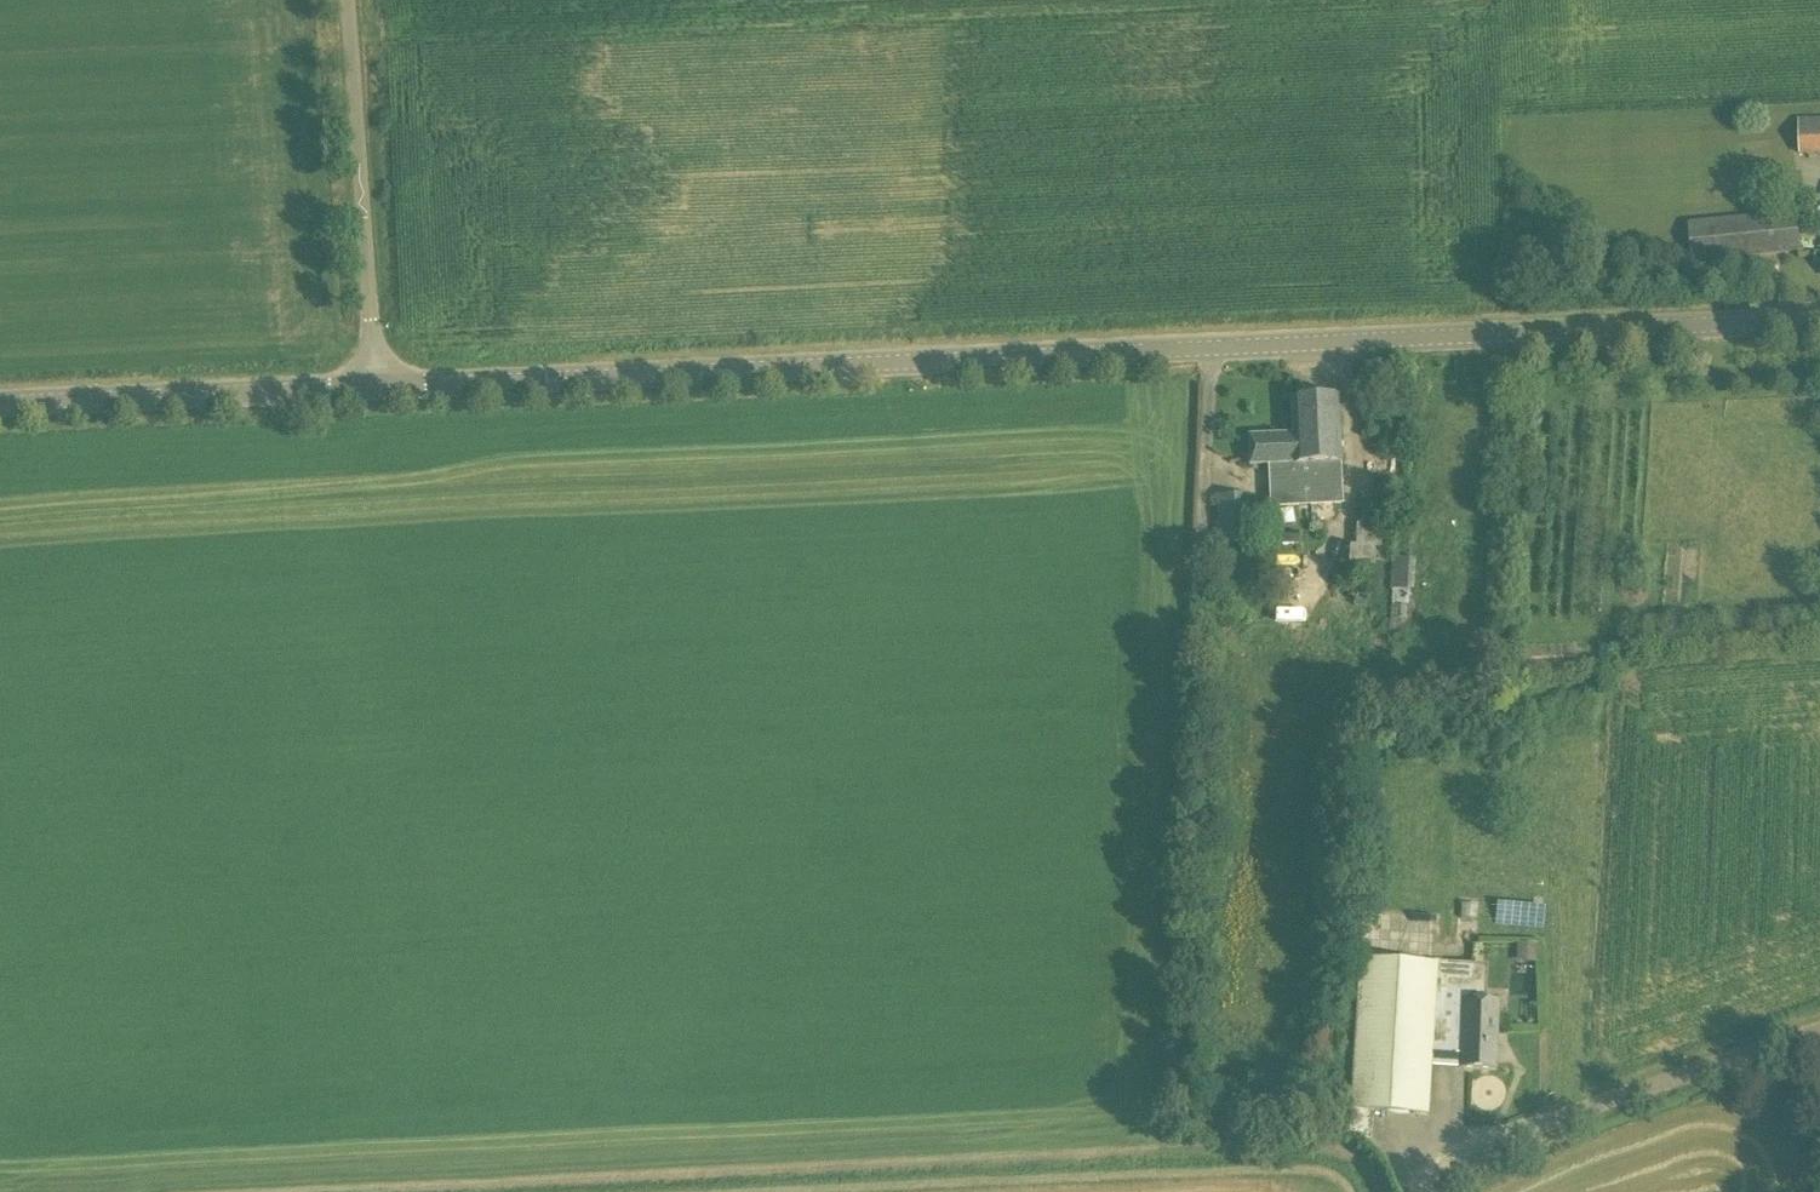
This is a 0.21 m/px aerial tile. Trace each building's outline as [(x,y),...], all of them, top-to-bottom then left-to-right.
[(1819,154),(1819,118),(1799,118),(1800,155),(1819,154)] [(1693,264),(1801,253),(1797,215),(1689,227),(1693,264)] [(1247,467),(1268,466),(1340,462),(1338,397),(1289,399),(1291,434),(1246,436),(1247,467)] [(1340,462),(1268,466),(1270,509),(1342,505),(1340,462)] [(1377,526),(1379,494),(1361,493),(1360,525),(1356,524),(1355,545),(1349,545),(1348,577),(1375,579),(1375,563),(1379,563),(1381,526),(1377,526)] [(1392,591),(1389,630),(1406,631),(1408,592),(1392,591)] [(1457,919),(1472,918),(1471,898),(1456,899),(1457,919)] [(1486,1001),(1488,966),(1433,963),(1435,915),(1366,911),(1363,959),(1360,959),(1352,1111),(1427,1115),(1430,1063),(1458,1064),(1458,1068),(1496,1069),(1498,1001),(1486,1001)] [(1517,944),(1516,963),(1536,963),(1536,944),(1517,944)]
